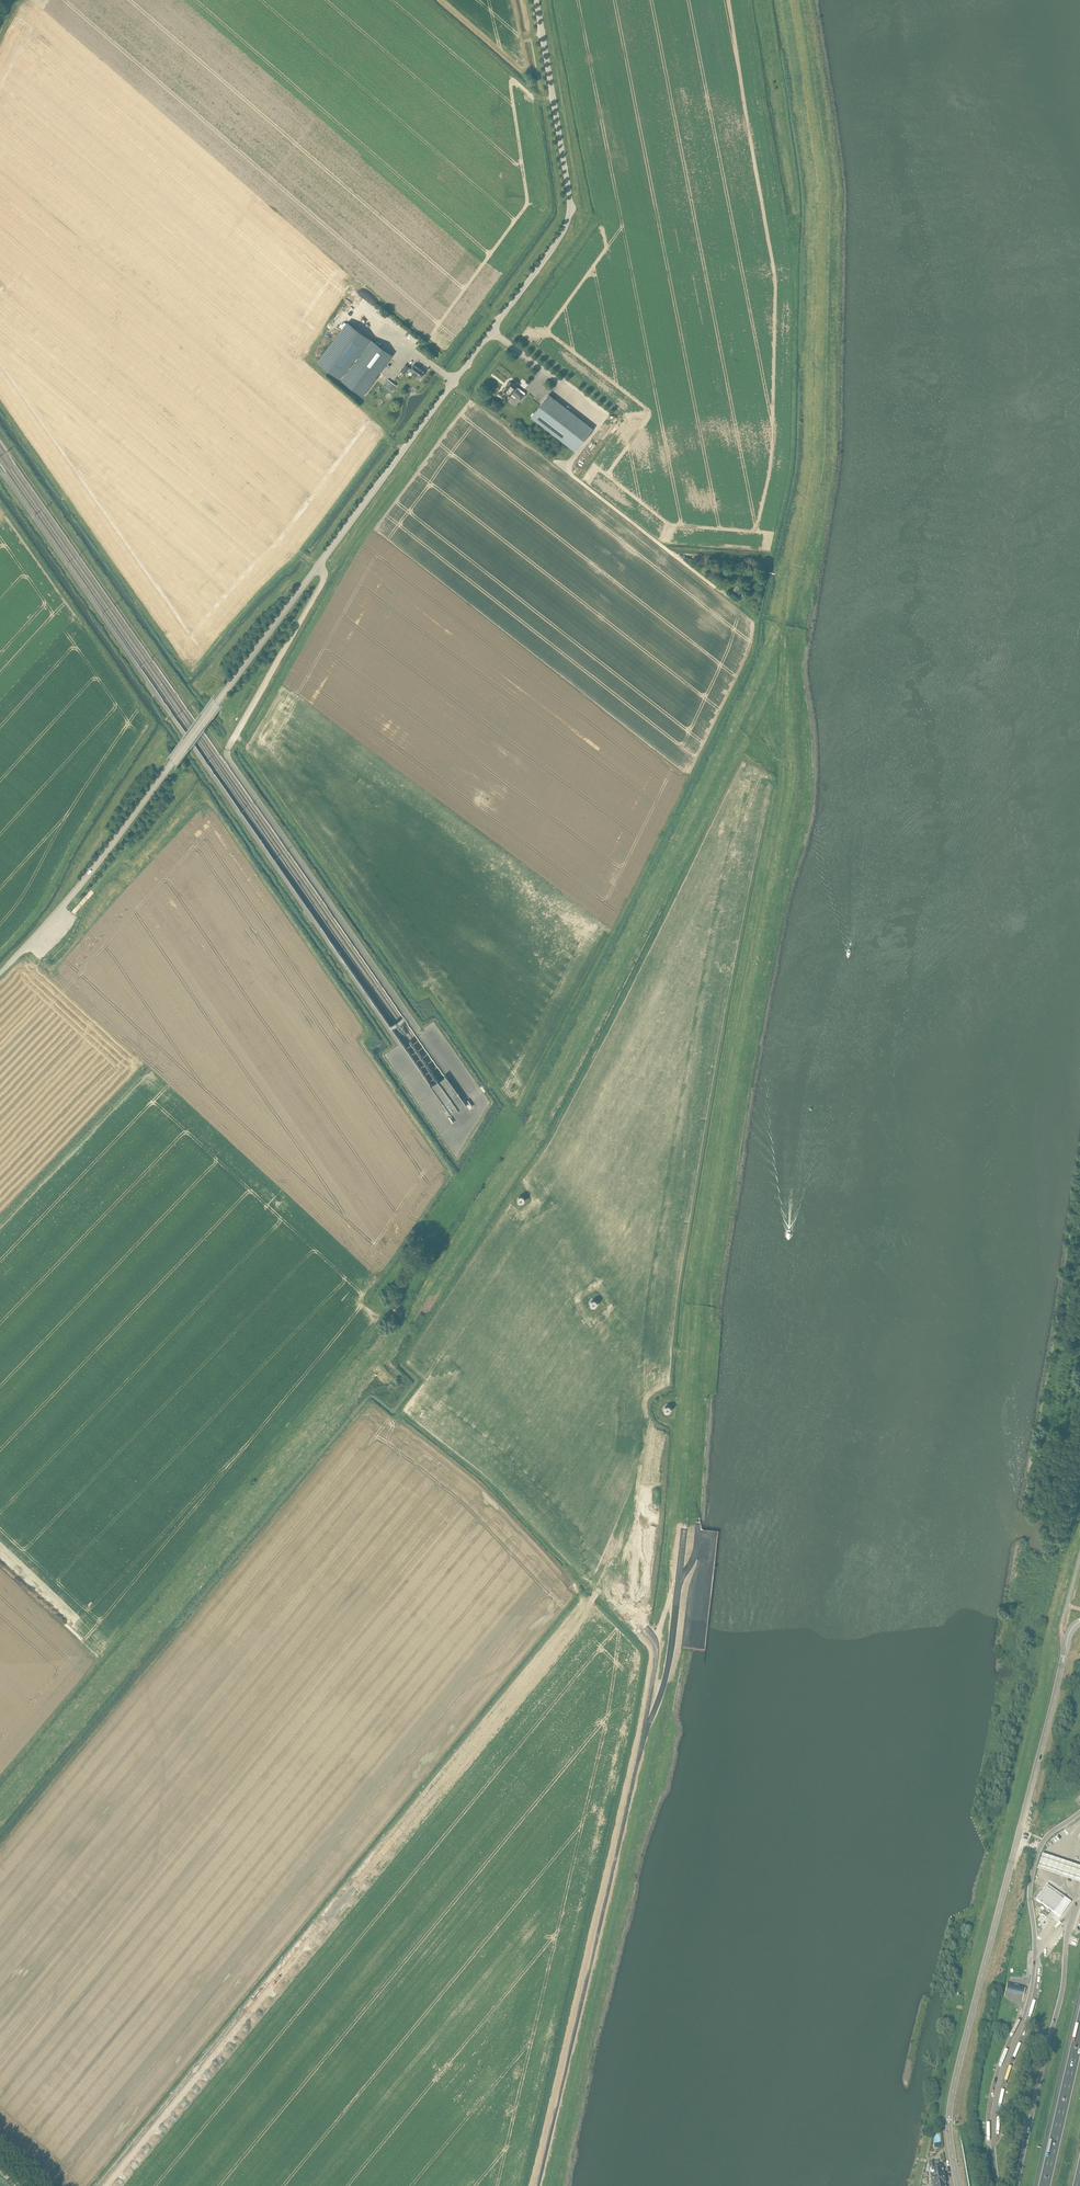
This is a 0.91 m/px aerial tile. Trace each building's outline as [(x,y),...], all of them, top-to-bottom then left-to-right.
[(363,395),(392,355),(372,340),(347,322),(317,363),(340,379),(357,356),(359,358),(342,380),(363,395)] [(418,366),(415,363),(410,369),(409,368),(409,367),(405,365),(401,371),(404,374),(406,372),(408,373),(410,371),(413,373),(412,374),(416,377),(416,376),(420,378),(421,377),(422,377),(425,374),(424,373),(425,371),(422,369),(422,368),(419,365),(418,366)] [(384,385),(389,389),(393,383),(388,379),(384,385)] [(514,386),(515,385),(510,382),(507,385),(505,387),(506,387),(503,391),(510,396),(512,394),(521,401),(525,395),(520,391),(520,390),(520,389),(519,389),(519,388),(518,388),(517,388),(516,388),(514,386)] [(575,450),(592,428),(548,394),(531,416),(575,450)] [(431,1086),(451,1115),(467,1104),(446,1075),(446,1076),(442,1078),(434,1083),(431,1086)] [(396,1305),(395,1304),(392,1309),(400,1316),(404,1312),(397,1305),(396,1305)] [(1040,1853),(1035,1868),(1079,1883),(1079,1866),(1040,1853)] [(1047,1885),(1037,1900),(1054,1912),(1064,1898),(1047,1885)] [(1018,1985),(1008,1983),(1006,1991),(1016,1993),(1023,1995),(1025,1987),(1018,1985)] [(945,2181),(944,2178),(942,2166),(940,2167),(939,2161),(934,2161),(928,2162),(930,2174),(932,2185),(946,2185),(945,2181)]
